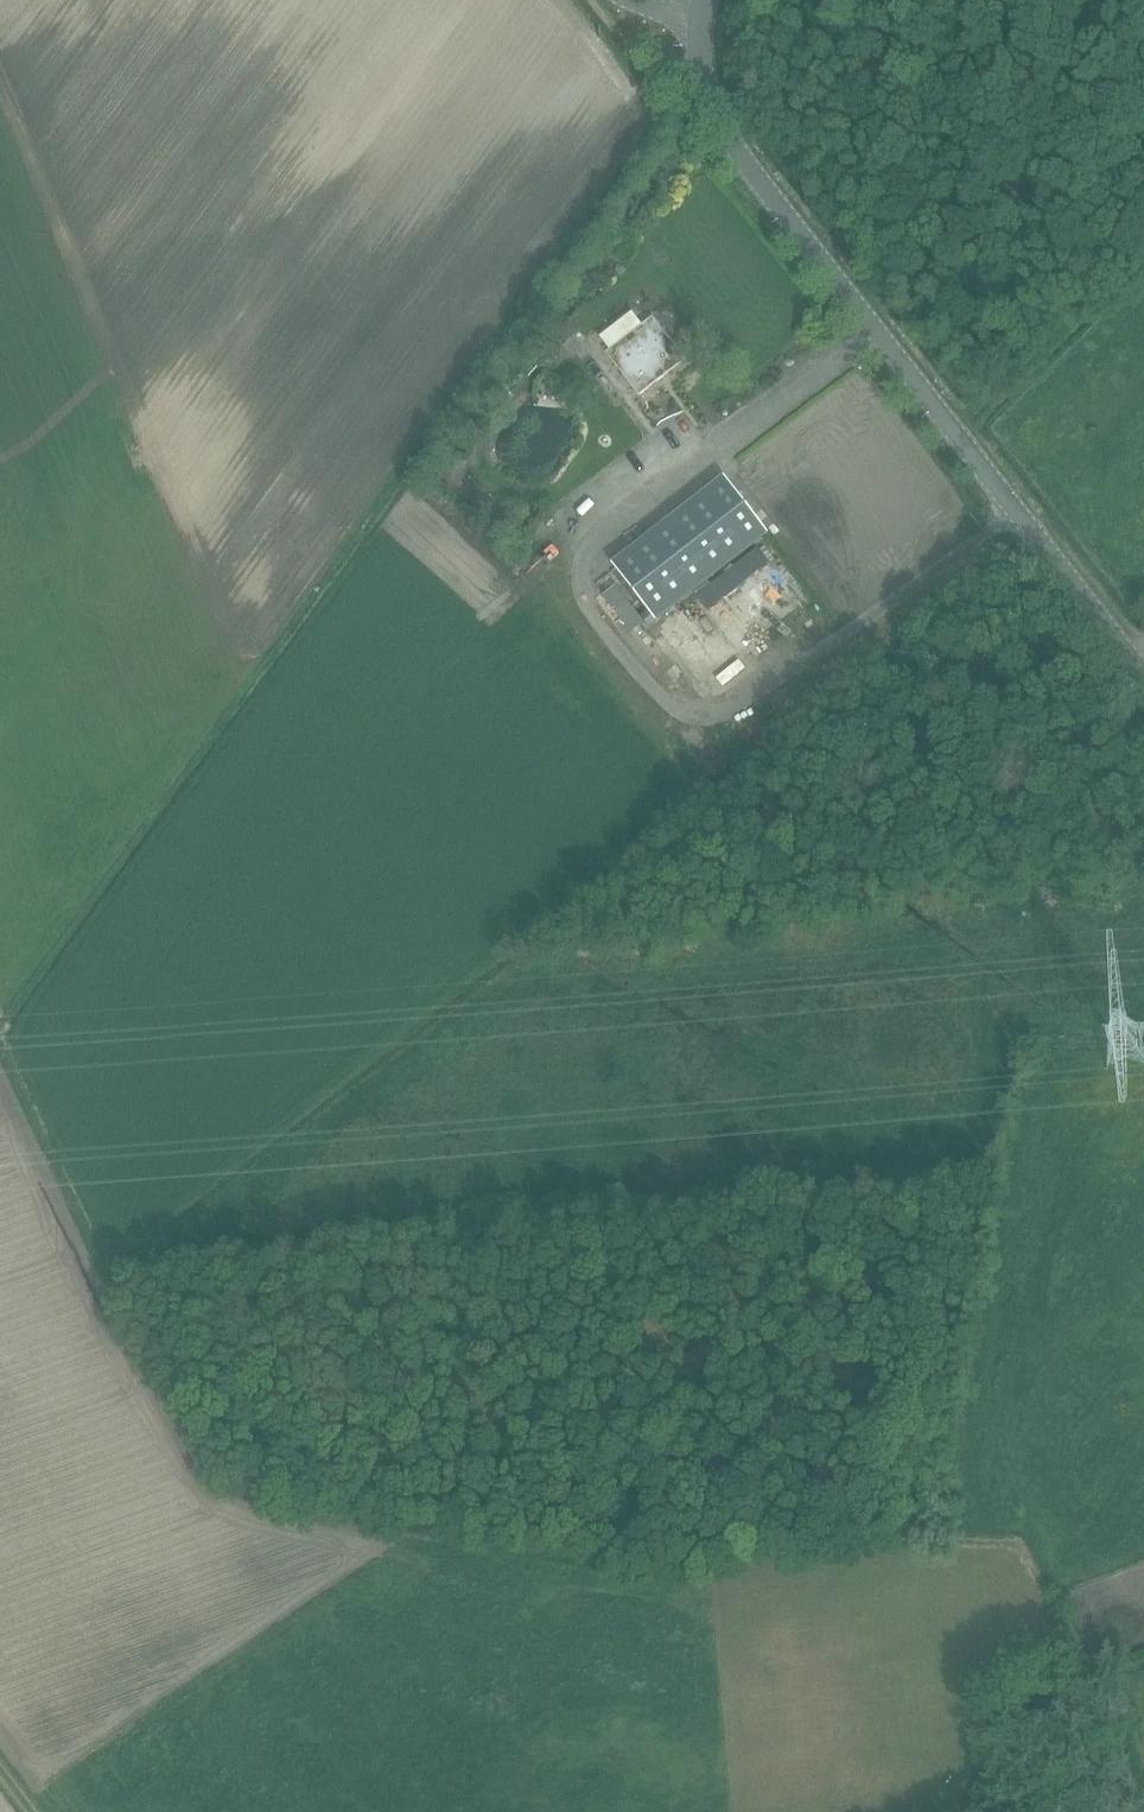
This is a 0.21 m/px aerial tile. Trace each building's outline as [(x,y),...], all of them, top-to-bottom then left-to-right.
[(653,319),(635,333),(608,354),(640,395),(685,360),(653,319)] [(725,477),(613,565),(657,621),(769,533),(725,477)]
